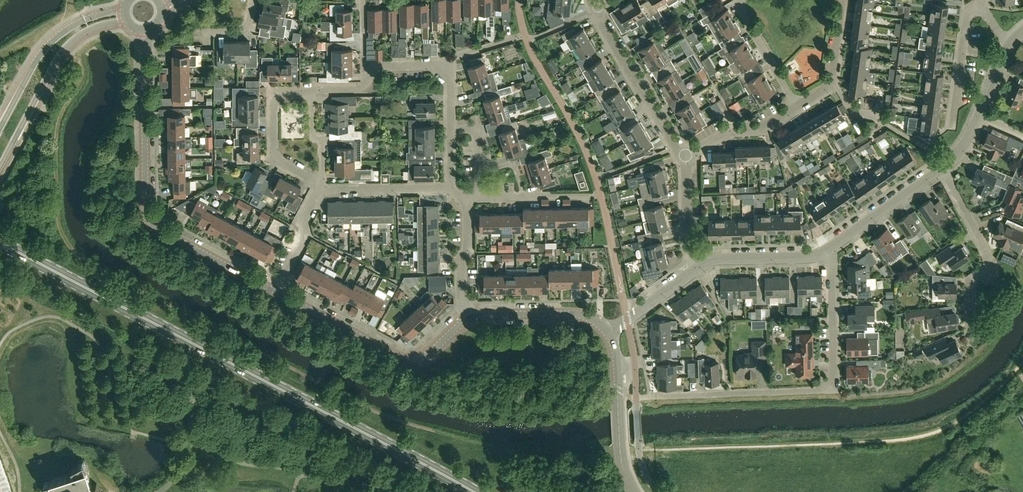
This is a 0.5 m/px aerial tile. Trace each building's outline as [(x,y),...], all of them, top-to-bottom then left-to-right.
[(262,13),(278,16),(285,17),(286,17),(287,11),(289,0),(277,0),(277,3),(264,1),(262,13)] [(446,0),(436,0),(436,3),(432,3),(432,30),(438,30),(438,20),(446,19),(446,0)] [(446,19),(455,19),(455,30),(460,30),(460,3),(456,3),(456,0),(446,0),(446,19)] [(478,0),(464,0),(464,21),(469,21),(469,14),(478,14),(478,0)] [(487,14),(488,14),(488,20),(487,20),(487,36),(491,39),(495,39),(494,16),(492,14),(492,0),(478,0),(478,14),(487,14)] [(494,8),(502,8),(502,23),(510,23),(510,7),(508,7),(508,0),(494,0),(494,8)] [(549,0),(548,0),(547,18),(551,27),(564,21),(562,17),(562,13),(570,14),(571,2),(549,0)] [(647,4),(641,7),(638,0),(633,0),(626,4),(635,19),(645,13),(648,17),(653,14),(647,4)] [(665,0),(652,0),(647,4),(653,14),(658,11),(655,6),(665,0)] [(857,0),(855,12),(872,14),(873,3),(857,0)] [(336,21),(352,21),(352,9),(344,9),(344,3),(330,4),(330,14),(336,14),(336,21)] [(635,19),(626,4),(625,5),(624,3),(615,8),(621,19),(616,22),(622,32),(638,23),(635,19)] [(930,15),(947,17),(948,5),(932,3),(930,15)] [(405,38),(405,36),(406,36),(406,25),(414,25),(414,4),(404,4),(404,9),(400,9),(400,29),(398,30),(399,43),(402,43),(405,38)] [(414,4),(414,25),(422,25),(422,39),(428,39),(428,8),(424,9),(424,4),(414,4)] [(382,30),(382,9),(372,9),(372,14),(368,14),(368,37),(367,37),(367,47),(373,47),(373,37),(373,30),(382,30)] [(392,9),(382,9),(382,30),(391,30),(391,41),(396,41),(396,14),(392,14),(392,9)] [(707,22),(713,32),(732,21),(731,19),(733,18),(728,9),(718,16),(714,10),(700,19),(703,24),(707,22)] [(285,17),(278,16),(262,13),(260,12),(258,24),(271,26),(269,34),(284,37),(286,29),(291,29),(293,18),(286,17),(285,17)] [(855,12),(854,23),(870,25),(872,14),(855,12)] [(928,26),(945,28),(947,17),(930,15),(928,26)] [(352,21),(336,21),(321,22),(321,31),(330,30),(330,39),(344,39),(344,33),(352,33),(352,21)] [(733,22),(732,21),(713,32),(722,47),(733,41),(730,36),(740,30),(735,21),(733,22)] [(854,23),(852,34),(869,37),(870,25),(854,23)] [(927,37),(943,40),(945,28),(928,26),(927,37)] [(570,50),(575,47),(589,39),(583,28),(575,34),(572,28),(561,35),(570,50)] [(644,33),(635,39),(638,43),(647,38),(644,33)] [(664,49),(659,39),(655,33),(645,40),(648,45),(637,51),(643,60),(645,59),(645,60),(664,49)] [(850,46),(855,47),(855,46),(867,48),(869,37),(852,34),(850,46)] [(943,40),(927,37),(925,49),(942,51),(943,40)] [(576,60),(579,65),(590,59),(587,54),(596,49),(595,47),(596,46),(591,38),(590,39),(589,39),(575,47),(581,57),(576,60)] [(735,40),(733,41),(722,47),(717,50),(720,56),(724,53),(730,63),(750,51),(750,50),(752,49),(746,40),(738,45),(735,40)] [(237,60),(237,41),(224,41),(224,53),(217,53),(217,67),(229,66),(229,60),(237,60)] [(237,41),(237,60),(245,60),(245,66),(257,66),(257,53),(250,53),(250,41),(237,41)] [(332,61),(352,61),(352,49),(339,49),(339,41),(326,41),(326,54),(332,54),(332,61)] [(690,47),(684,50),(688,56),(693,52),(694,52),(691,46),(690,47)] [(855,46),(855,47),(854,58),(870,60),(872,48),(867,48),(855,46)] [(172,65),(189,65),(196,65),(196,54),(189,54),(189,48),(172,48),(172,65)] [(660,65),(663,70),(674,64),(664,49),(645,60),(646,61),(644,63),(649,72),(660,65)] [(942,51),(925,49),(924,60),(940,62),(942,51)] [(753,52),(751,53),(750,51),(730,63),(728,64),(733,73),(737,73),(740,78),(751,72),(748,67),(758,60),(753,52)] [(694,53),(687,56),(690,61),(696,57),(697,57),(694,52),(694,53)] [(287,63),(280,63),(280,78),(292,78),(292,70),(298,70),(297,56),(287,56),(287,63)] [(468,67),(472,78),(488,73),(482,56),(469,60),(470,66),(468,67)] [(268,79),(280,78),(280,63),(272,63),(272,57),(262,57),(262,71),(268,71),(268,79)] [(869,71),(870,60),(854,58),(852,69),(869,71)] [(593,64),(590,59),(579,65),(588,81),(608,69),(602,59),(593,64)] [(940,62),(924,60),(922,72),(927,72),(939,74),(939,73),(940,62)] [(319,81),(327,81),(339,81),(339,73),(352,73),(352,61),(332,61),(332,69),(327,69),(327,77),(319,77),(319,81)] [(713,63),(706,67),(710,74),(717,70),(713,63)] [(683,79),(677,69),(674,64),(663,70),(666,76),(655,82),(661,91),(663,90),(663,91),(683,79)] [(189,76),(189,65),(172,65),(172,76),(189,76)] [(588,81),(598,96),(608,90),(605,85),(614,79),(613,78),(615,77),(610,69),(608,70),(608,69),(588,81)] [(852,69),(851,80),(867,83),(869,71),(852,69)] [(527,73),(524,74),(525,80),(536,77),(532,71),(527,73)] [(488,73),(472,78),(475,89),(479,88),(481,94),(486,92),(498,89),(496,82),(493,72),(488,73)] [(754,77),(751,72),(740,78),(749,93),(769,82),(763,72),(754,77)] [(927,72),(925,83),(942,86),(943,74),(939,73),(939,74),(927,72)] [(189,76),(172,76),(173,87),(189,87),(189,76)] [(678,96),(681,101),(692,95),(683,79),(663,91),(664,92),(662,93),(667,102),(678,96)] [(867,83),(851,80),(849,92),(866,94),(867,83)] [(1009,102),(1007,105),(1016,109),(1022,93),(1022,87),(1011,81),(1009,87),(1010,88),(1005,100),(1009,102)] [(769,83),(769,82),(749,93),(759,109),(769,103),(766,97),(776,91),(771,82),(769,83)] [(940,97),(942,86),(925,83),(924,95),(940,97)] [(484,99),(487,111),(503,106),(500,95),(512,91),(511,85),(498,89),(486,92),(488,98),(484,99)] [(192,98),(189,98),(189,87),(173,87),(173,104),(192,104),(192,98)] [(239,107),(258,107),(258,95),(247,95),(247,89),(233,89),(233,101),(239,100),(239,107)] [(608,90),(598,96),(607,111),(612,108),(626,100),(620,90),(611,95),(608,90)] [(540,97),(544,105),(550,101),(545,94),(540,97)] [(329,118),(348,117),(347,105),(356,104),(356,95),(340,96),(340,104),(325,104),(325,109),(329,109),(329,118)] [(423,95),(410,95),(410,106),(414,106),(414,115),(435,115),(435,101),(423,101),(423,95)] [(692,95),(681,101),(684,106),(674,112),(679,121),(681,120),(682,122),(699,111),(701,110),(692,95)] [(940,97),(924,95),(922,106),(939,108),(940,97)] [(721,98),(716,101),(722,112),(727,109),(721,98)] [(607,111),(616,127),(626,120),(623,115),(632,110),(631,109),(633,107),(628,99),(626,100),(612,108),(607,111)] [(497,127),(501,125),(508,123),(509,123),(511,122),(509,116),(510,114),(509,112),(517,109),(515,103),(503,106),(487,111),(491,122),(495,121),(497,127)] [(837,104),(827,110),(835,125),(846,119),(837,104)] [(937,120),(939,108),(922,106),(921,117),(937,120)] [(258,118),(258,116),(260,116),(260,109),(258,109),(258,107),(239,107),(232,107),(232,119),(233,119),(233,125),(247,125),(247,119),(258,118)] [(168,125),(185,125),(185,114),(191,114),(191,108),(180,108),(168,108),(168,125)] [(203,108),(203,116),(205,116),(212,116),(212,108),(203,108)] [(817,116),(826,131),(835,125),(827,110),(817,116)] [(681,124),(686,133),(693,129),(696,133),(704,128),(703,126),(707,124),(699,111),(682,122),(683,123),(681,124)] [(817,116),(807,122),(816,137),(826,131),(817,116)] [(909,116),(907,132),(915,135),(924,137),(925,130),(936,131),(937,120),(921,117),(921,118),(909,116)] [(341,139),(344,139),(361,139),(362,139),(362,130),(348,130),(348,117),(329,118),(329,126),(325,126),(325,132),(341,131),(341,139)] [(409,119),(409,139),(434,139),(434,126),(421,126),(421,119),(409,119)] [(619,132),(625,142),(644,131),(644,130),(645,129),(641,121),(639,122),(638,120),(630,125),(626,120),(616,127),(612,129),(616,134),(619,132)] [(501,125),(503,131),(499,132),(502,144),(518,139),(515,128),(518,127),(516,121),(511,122),(509,123),(508,123),(501,125)] [(807,122),(797,128),(806,142),(816,137),(807,122)] [(185,125),(168,125),(168,136),(185,136),(185,125)] [(235,145),(243,145),(258,145),(258,133),(250,133),(250,127),(236,127),(236,138),(235,138),(235,145)] [(797,128),(788,134),(796,148),(806,142),(797,128)] [(871,128),(865,132),(867,136),(874,133),(871,128)] [(645,131),(644,131),(625,142),(631,152),(627,154),(630,160),(650,153),(648,149),(645,144),(650,141),(649,139),(651,138),(646,130),(645,131)] [(1003,132),(1000,138),(988,133),(983,145),(989,148),(987,154),(996,158),(999,152),(1001,153),(1004,147),(1010,150),(1015,138),(1003,132)] [(786,154),(796,148),(788,134),(778,140),(778,141),(774,143),(778,154),(784,150),(786,154)] [(185,136),(168,136),(168,143),(166,143),(166,147),(185,147),(185,136)] [(524,137),(518,139),(502,144),(506,155),(517,152),(519,158),(531,154),(529,148),(527,148),(524,137)] [(361,159),(361,147),(361,139),(344,139),(344,147),(336,147),(336,160),(354,160),(361,159)] [(409,139),(416,139),(416,146),(409,146),(409,151),(407,151),(407,159),(421,159),(421,151),(434,151),(434,139),(409,139)] [(259,156),(259,155),(258,145),(243,145),(243,152),(237,152),(237,163),(251,162),(251,157),(259,156)] [(759,146),(759,163),(771,162),(770,145),(759,146)] [(735,147),(736,152),(736,164),(737,164),(748,163),(747,146),(735,147)] [(759,146),(747,146),(748,163),(759,163),(759,146)] [(185,147),(166,147),(166,151),(168,151),(168,158),(185,158),(185,147)] [(906,147),(897,153),(906,167),(916,160),(906,147)] [(538,152),(531,154),(533,159),(525,162),(528,173),(548,167),(545,157),(548,156),(552,154),(550,148),(546,149),(538,151),(538,152)] [(713,169),(725,169),(724,152),(712,153),(713,169)] [(736,152),(724,152),(725,169),(737,169),(737,164),(736,164),(736,152)] [(897,174),(906,167),(897,153),(887,160),(897,174)] [(604,164),(611,160),(608,155),(601,159),(604,164)] [(185,158),(168,158),(168,165),(166,165),(166,169),(185,168),(185,158)] [(409,179),(415,179),(433,179),(433,165),(427,165),(427,159),(409,159),(409,179)] [(354,168),(354,160),(336,160),(336,173),(349,173),(349,179),(371,179),(371,168),(354,168)] [(888,180),(897,174),(887,160),(878,166),(888,180)] [(639,186),(666,179),(663,167),(653,170),(652,164),(640,167),(641,173),(636,174),(639,186)] [(254,195),(250,202),(256,205),(260,198),(267,185),(261,183),(268,170),(260,165),(259,168),(255,166),(252,171),(249,170),(247,170),(242,178),(243,181),(246,182),(246,183),(252,186),(249,192),(254,195)] [(869,173),(878,187),(888,180),(878,166),(869,173)] [(551,178),(548,167),(528,173),(532,185),(538,183),(540,189),(556,184),(554,177),(551,178)] [(1012,177),(1006,174),(992,167),(989,174),(977,168),(972,180),(979,183),(976,189),(985,194),(988,187),(990,189),(993,183),(1001,186),(1003,181),(1009,184),(1012,177)] [(185,168),(166,169),(166,172),(168,172),(169,180),(174,180),(174,179),(185,179),(185,168)] [(1015,187),(1017,181),(1021,183),(1019,187),(1022,189),(1022,169),(1020,175),(1014,172),(1012,177),(1009,184),(1015,187)] [(869,193),(878,187),(869,173),(859,179),(869,193)] [(267,185),(260,198),(261,199),(264,193),(273,198),(277,192),(283,195),(290,181),(280,176),(276,183),(271,180),(268,186),(267,185)] [(614,177),(608,179),(611,191),(617,190),(614,177)] [(586,178),(578,181),(580,189),(589,189),(586,178)] [(174,179),(174,180),(174,197),(186,197),(186,191),(190,191),(190,179),(185,179),(174,179)] [(651,201),(654,200),(657,199),(655,194),(668,190),(666,179),(639,186),(642,197),(638,198),(639,204),(651,201)] [(869,193),(859,179),(850,186),(857,196),(856,196),(859,200),(869,193)] [(301,187),(290,181),(283,195),(289,198),(285,206),(295,211),(302,197),(297,194),(301,187)] [(857,196),(850,186),(847,182),(838,188),(847,202),(856,196),(857,196)] [(1015,187),(1009,184),(1002,199),(1008,201),(1004,209),(1019,216),(1022,207),(1022,196),(1018,194),(1020,189),(1015,187)] [(847,202),(838,188),(828,195),(838,209),(847,202)] [(828,215),(838,209),(828,195),(819,202),(828,215)] [(184,211),(200,219),(205,208),(206,209),(208,204),(198,199),(196,203),(190,200),(189,203),(185,201),(176,206),(184,211)] [(242,208),(245,202),(238,199),(235,204),(242,208)] [(948,213),(941,202),(939,200),(933,204),(930,199),(919,207),(930,223),(941,215),(942,217),(948,213)] [(350,222),(349,201),(339,202),(339,222),(350,222)] [(361,222),(360,201),(349,201),(350,222),(361,222)] [(371,222),(371,201),(360,201),(361,222),(371,222)] [(382,222),(382,201),(371,201),(371,222),(382,222)] [(382,201),(382,222),(393,222),(393,201),(382,201)] [(653,207),(651,201),(639,204),(641,210),(646,208),(649,220),(665,216),(662,204),(653,207)] [(245,202),(242,208),(248,211),(251,206),(245,202)] [(339,222),(339,202),(328,202),(328,223),(339,222)] [(828,215),(819,202),(809,208),(819,222),(828,215)] [(217,209),(208,204),(206,209),(205,208),(200,219),(197,223),(204,226),(203,229),(206,231),(215,214),(217,209)] [(398,205),(398,216),(409,216),(409,213),(409,212),(405,212),(405,205),(398,205)] [(417,216),(438,216),(438,205),(417,205),(417,216)] [(567,224),(578,224),(577,207),(566,208),(567,224)] [(578,224),(578,231),(587,231),(587,224),(593,224),(593,207),(577,207),(578,224)] [(524,225),(534,225),(534,208),(523,208),(523,213),(523,225),(524,225)] [(545,208),(534,208),(534,225),(545,225),(545,208)] [(545,225),(556,224),(556,208),(545,208),(545,225)] [(566,208),(556,208),(556,224),(567,224),(566,208)] [(803,211),(788,211),(788,214),(789,231),(800,231),(800,221),(803,221),(803,211)] [(264,213),(261,218),(267,221),(270,215),(264,213)] [(475,230),(491,230),(491,213),(475,214),(475,230)] [(501,213),(491,213),(491,230),(502,230),(501,213)] [(513,237),(513,230),(512,213),(501,213),(502,230),(502,237),(513,237)] [(523,213),(512,213),(513,230),(524,230),(524,225),(523,225),(523,213)] [(217,233),(225,219),(215,214),(206,231),(209,232),(211,230),(217,233)] [(754,231),(755,231),(766,231),(766,214),(754,215),(754,219),(754,231)] [(766,231),(777,231),(777,214),(766,214),(766,231)] [(777,231),(789,231),(788,214),(777,214),(777,231)] [(909,214),(897,222),(907,237),(915,232),(918,237),(928,230),(921,220),(916,223),(909,214)] [(438,216),(417,216),(417,227),(438,227),(438,216)] [(651,238),(653,237),(659,236),(657,230),(668,227),(665,216),(649,220),(643,221),(646,232),(637,235),(639,241),(651,238)] [(234,224),(225,219),(217,233),(223,237),(222,239),(225,241),(234,224)] [(731,220),(732,236),(743,236),(743,219),(731,220)] [(755,236),(755,231),(754,231),(754,219),(743,219),(743,236),(755,236)] [(720,237),(720,220),(708,220),(708,237),(720,237)] [(720,237),(732,236),(731,220),(720,220),(720,237)] [(1022,244),(1022,225),(1013,221),(1010,226),(1000,222),(994,235),(999,237),(997,243),(1008,247),(1009,244),(1021,249),(1022,244)] [(244,229),(234,224),(225,241),(229,242),(230,240),(236,244),(244,229)] [(438,227),(417,227),(417,238),(438,238),(438,227)] [(253,234),(244,229),(236,244),(242,247),(241,249),(244,251),(253,234)] [(881,237),(875,241),(886,258),(892,253),(893,255),(900,251),(902,255),(908,251),(900,239),(894,243),(891,238),(893,237),(887,229),(879,235),(881,237)] [(278,247),(269,242),(272,236),(265,233),(263,239),(255,254),(270,262),(278,247)] [(263,239),(253,234),(244,251),(248,253),(249,250),(255,254),(263,239)] [(438,238),(417,238),(417,249),(438,248),(438,238)] [(648,257),(665,253),(662,241),(652,243),(651,238),(639,241),(640,247),(643,258),(648,257)] [(962,247),(961,247),(953,252),(949,246),(936,255),(943,266),(950,262),(953,268),(968,257),(966,253),(968,252),(963,246),(962,247)] [(418,259),(438,259),(438,248),(417,249),(418,259)] [(847,266),(848,278),(866,278),(866,271),(870,271),(869,266),(877,261),(870,251),(857,260),(853,260),(853,266),(847,266)] [(668,264),(665,253),(648,257),(643,258),(646,269),(642,270),(644,278),(660,274),(658,267),(668,264)] [(438,259),(418,259),(418,271),(438,270),(438,259)] [(293,275),(307,282),(315,267),(301,260),(293,275)] [(534,293),(538,293),(538,274),(538,267),(532,267),(532,265),(527,265),(527,274),(527,291),(534,291),(534,293)] [(324,272),(315,267),(307,282),(313,285),(312,288),(315,290),(324,272)] [(571,285),(571,268),(560,269),(560,288),(564,288),(564,285),(571,285)] [(578,288),(582,288),(581,268),(571,268),(571,285),(578,285),(578,288)] [(598,268),(593,268),(581,268),(582,288),(585,288),(585,285),(597,285),(597,278),(598,278),(598,268)] [(909,279),(917,274),(913,268),(906,273),(909,279)] [(556,288),(560,288),(560,269),(549,269),(549,274),(549,285),(556,285),(556,288)] [(333,277),(324,272),(315,290),(319,291),(320,289),(326,292),(333,277)] [(491,294),(495,294),(495,274),(478,274),(478,284),(479,284),(479,291),(491,291),(491,294)] [(495,274),(495,294),(499,294),(499,291),(506,291),(506,274),(495,274)] [(513,293),(517,293),(516,274),(506,274),(506,291),(513,291),(513,293)] [(516,274),(517,293),(520,293),(520,291),(527,291),(527,274),(516,274)] [(549,274),(538,274),(538,293),(542,293),(542,290),(549,290),(549,285),(549,274)] [(932,274),(932,289),(932,300),(944,300),(944,296),(956,296),(956,283),(947,283),(947,275),(936,274),(932,274)] [(446,291),(446,275),(429,276),(429,291),(446,291)] [(802,295),(810,295),(809,276),(797,277),(798,306),(803,306),(802,295)] [(809,276),(810,295),(817,295),(818,301),(822,301),(822,276),(809,276)] [(343,283),(333,277),(326,292),(332,296),(331,298),(334,300),(343,283)] [(777,296),(777,277),(765,278),(765,303),(770,303),(770,296),(777,296)] [(789,277),(777,277),(777,296),(785,296),(785,302),(790,302),(789,277)] [(870,296),(870,289),(874,289),(876,287),(876,277),(866,278),(848,278),(845,278),(845,283),(848,283),(848,290),(857,290),(857,297),(870,296)] [(733,303),(732,278),(720,279),(721,297),(728,297),(729,310),(733,310),(733,303)] [(737,297),(745,297),(744,278),(732,278),(733,303),(738,303),(737,297)] [(744,278),(745,297),(752,297),(752,303),(757,303),(757,278),(744,278)] [(353,288),(343,283),(334,300),(338,301),(339,299),(345,303),(348,298),(353,288)] [(355,283),(353,288),(348,298),(357,303),(365,288),(355,283)] [(691,291),(702,306),(708,302),(712,307),(716,304),(701,284),(691,291)] [(367,308),(374,293),(365,288),(357,303),(367,308)] [(419,298),(423,302),(435,314),(446,303),(441,298),(438,301),(431,294),(427,290),(419,298)] [(691,291),(681,298),(696,319),(700,316),(696,311),(702,306),(691,291)] [(384,299),(374,293),(367,308),(381,316),(385,309),(380,307),(384,299)] [(696,319),(681,298),(671,305),(682,321),(688,316),(692,321),(696,319)] [(427,321),(435,314),(423,302),(415,309),(427,321)] [(874,305),(856,306),(856,313),(848,313),(848,327),(866,326),(866,320),(874,320),(874,305)] [(947,330),(946,326),(957,325),(957,323),(958,323),(959,322),(958,314),(957,313),(955,313),(955,312),(940,314),(939,307),(926,309),(905,312),(906,320),(927,317),(929,333),(947,330)] [(419,329),(427,321),(415,309),(407,317),(419,329)] [(419,329),(407,317),(399,324),(406,331),(402,335),(407,340),(419,329)] [(815,318),(806,318),(806,322),(809,322),(810,327),(815,327),(815,318)] [(652,333),(671,332),(670,325),(677,325),(677,320),(652,320),(652,333)] [(878,354),(877,338),(879,338),(878,331),(865,331),(865,337),(847,338),(847,355),(878,354)] [(652,333),(652,345),(677,344),(677,339),(671,340),(671,332),(652,333)] [(812,334),(800,334),(800,346),(796,346),(796,353),(786,353),(786,365),(796,365),(797,374),(812,374),(811,361),(812,361),(812,334)] [(753,377),(753,376),(756,376),(756,372),(757,372),(756,355),(766,355),(765,340),(751,341),(752,352),(747,352),(747,354),(736,355),(737,371),(745,371),(746,376),(749,376),(749,377),(753,377)] [(955,340),(944,346),(941,340),(925,348),(930,358),(939,354),(943,362),(961,354),(955,340)] [(680,344),(677,344),(652,345),(652,357),(671,356),(671,349),(681,348),(680,344)] [(921,347),(914,351),(917,358),(924,355),(921,347)] [(704,371),(705,381),(705,384),(719,383),(718,363),(709,363),(709,358),(698,359),(699,372),(704,371)] [(880,359),(861,360),(861,366),(847,366),(848,382),(868,381),(867,366),(874,366),(874,368),(880,368),(880,359)] [(658,377),(676,377),(676,369),(683,369),(683,364),(657,365),(658,377)] [(676,377),(658,377),(658,389),(683,389),(683,384),(677,384),(676,377)] [(96,483),(92,484),(84,460),(71,467),(73,472),(44,482),(49,491),(101,491),(96,483)]
